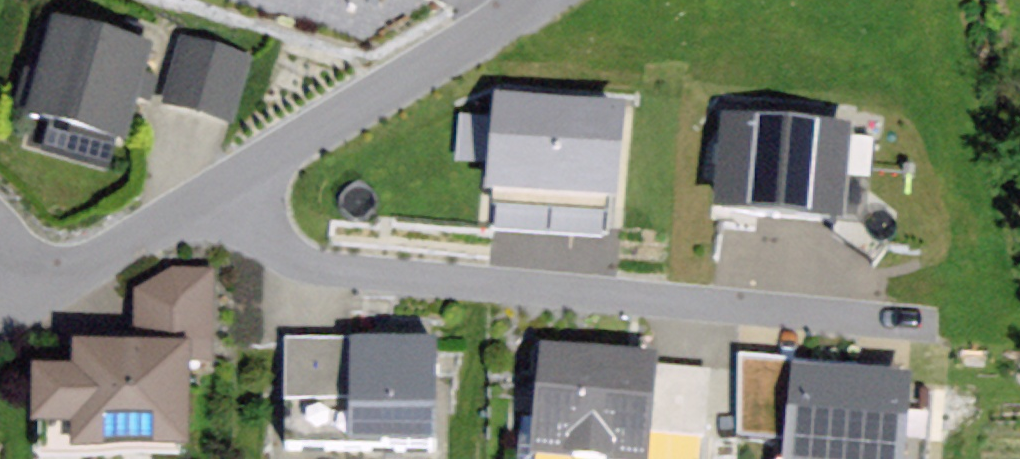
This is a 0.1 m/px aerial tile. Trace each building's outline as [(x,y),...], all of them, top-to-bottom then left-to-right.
[(158,56),(42,23),(14,121),(129,155),(158,56)] [(253,60),(183,40),(164,112),(234,131),(253,60)] [(627,103),(494,91),(484,201),(617,213),(627,103)] [(847,130),(720,120),(713,217),(839,227),(847,130)] [(137,293),(136,353),(72,352),(71,376),(35,375),(34,437),(78,438),(77,458),(194,458),(196,374),(212,375),(214,272),(176,271),(137,293)] [(437,344),(283,341),(281,448),(435,451),(437,344)] [(542,348),(530,455),(566,458),(646,458),(648,435),(656,360),(542,348)] [(709,365),(656,360),(648,435),(701,441),(709,365)] [(786,446),(793,368),(737,363),(738,442),(786,446)] [(793,368),(786,446),(785,458),(904,458),(911,379),(793,368)]
